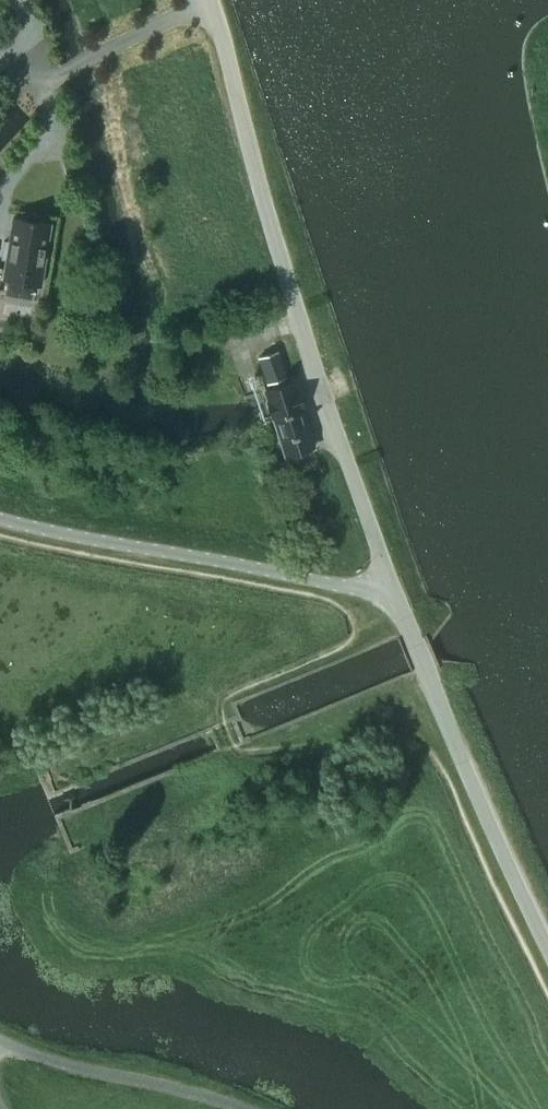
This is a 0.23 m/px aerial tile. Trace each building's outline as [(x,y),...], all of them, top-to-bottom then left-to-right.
[(3,277),(41,284),(51,224),(13,217),(5,268),(0,268),(0,277),(3,277)] [(261,356),(269,383),(288,377),(279,350),(261,356)] [(305,407),(299,389),(296,390),(293,381),(267,389),(270,400),(269,400),(274,415),(275,415),(287,454),(314,446),(302,407),(305,407)]
